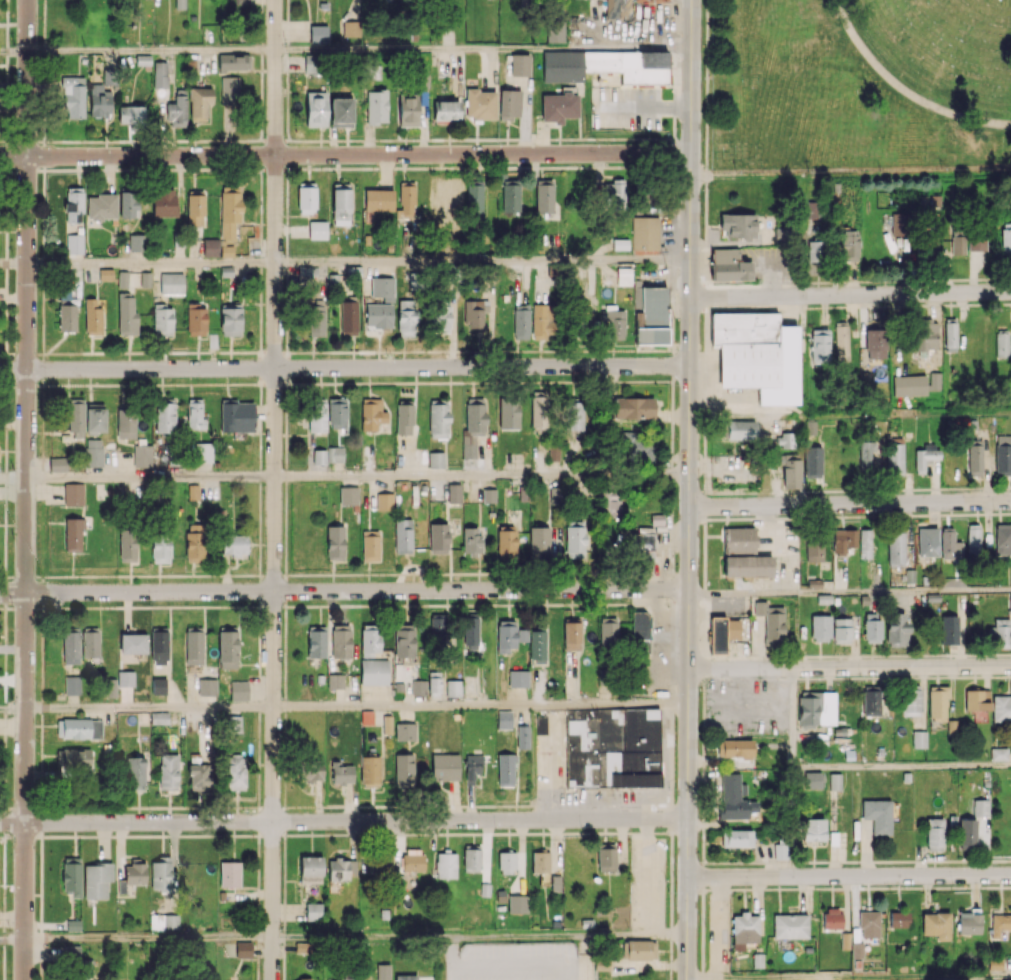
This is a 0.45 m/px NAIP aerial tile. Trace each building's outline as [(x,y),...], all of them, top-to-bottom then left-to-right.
[(605,17),(622,18),(623,4),(629,4),(629,0),(606,0),(605,17)] [(360,36),(359,21),(343,21),(343,36),(360,36)] [(564,21),(547,21),(547,42),(564,42),(564,21)] [(201,24),(202,45),(218,44),(217,24),(201,24)] [(327,43),(328,25),(310,25),(310,43),(327,43)] [(543,82),(583,82),(583,72),(621,72),(621,84),(667,84),(667,52),(543,52),(543,82)] [(250,70),(249,54),(218,55),(219,71),(250,70)] [(305,72),(319,72),(318,54),(304,54),(305,72)] [(529,76),(530,54),(511,54),(510,76),(529,76)] [(167,61),(153,61),(153,87),(167,87),(167,61)] [(239,77),(221,76),(221,104),(238,105),(239,77)] [(84,118),(84,77),(64,77),(63,118),(84,118)] [(89,117),(110,117),(110,91),(103,91),(103,84),(90,84),(89,117)] [(212,88),(190,88),(190,118),(207,118),(207,104),(212,104),(212,88)] [(167,103),(168,127),(186,127),(185,89),(174,90),(174,103),(167,103)] [(366,91),(367,124),(387,123),(387,90),(366,91)] [(495,90),(466,91),(466,119),(496,119),(495,90)] [(499,118),(519,119),(520,90),(500,90),(499,118)] [(306,127),(327,126),(326,91),(306,92),(306,127)] [(541,122),(562,123),(562,117),(578,117),(578,94),(542,93),(541,122)] [(399,126),(418,126),(417,95),(398,95),(399,126)] [(331,127),(352,127),(353,99),(331,98),(331,127)] [(433,120),(460,121),(460,101),(434,101),(433,120)] [(144,124),(144,106),(118,106),(119,124),(144,124)] [(502,212),(519,212),(519,180),(502,180),(502,212)] [(553,212),(552,180),(535,180),(536,213),(553,212)] [(466,212),(482,212),(482,181),(467,181),(466,212)] [(624,181),(603,181),(604,210),(624,210),(624,181)] [(350,184),(333,183),(332,225),(350,225),(350,184)] [(315,184),(298,184),(298,214),(316,214),(315,184)] [(415,185),(399,186),(399,210),(395,210),(396,220),(416,220),(415,185)] [(459,185),(442,185),(443,215),(459,215),(459,185)] [(235,222),(240,222),(242,186),(221,186),(220,239),(234,239),(235,222)] [(83,214),(83,189),(65,189),(65,222),(80,222),(79,214),(83,214)] [(177,216),(176,189),(152,190),(153,217),(177,216)] [(393,211),(393,190),(364,190),(364,223),(375,223),(375,211),(393,211)] [(138,218),(138,192),(120,192),(120,218),(138,218)] [(188,227),(204,226),(203,192),(187,192),(188,227)] [(117,195),(87,194),(87,219),(116,219),(117,195)] [(805,221),(816,221),(818,202),(807,201),(805,221)] [(892,236),(909,236),(908,213),(891,214),(892,236)] [(755,238),(755,214),(720,214),(720,230),(728,230),(727,238),(755,238)] [(658,217),(632,217),(632,250),(659,250),(658,217)] [(309,239),(325,239),(325,221),(309,221),(309,239)] [(1001,228),(1001,257),(1010,257),(1010,228),(1001,228)] [(840,261),(857,261),(856,230),(839,231),(840,261)] [(986,251),(986,233),(969,233),(968,250),(986,251)] [(83,235),(66,234),(66,254),(83,254),(83,235)] [(129,251),(144,252),(144,235),(129,234),(129,251)] [(953,254),(965,254),(965,235),(953,235),(953,254)] [(923,236),(923,254),(936,255),(937,237),(923,236)] [(203,257),(218,257),(218,239),(203,239),(203,257)] [(820,241),(807,241),(808,261),(821,261),(820,241)] [(233,256),(233,246),(221,246),(221,257),(233,256)] [(738,248),(710,249),(711,281),(752,280),(752,261),(738,261),(738,248)] [(631,268),(616,268),(616,285),(631,285),(631,268)] [(113,280),(113,269),(99,269),(99,280),(113,280)] [(118,288),(127,288),(128,272),(118,271),(118,288)] [(141,287),(151,287),(150,272),(140,272),(141,287)] [(184,274),(161,273),(160,294),(183,294),(184,274)] [(393,277),(371,277),(371,297),(383,297),(383,302),(393,302),(393,277)] [(634,312),(635,344),(666,343),(666,286),(640,287),(640,312),(634,312)] [(133,313),(133,293),(118,294),(118,335),(138,335),(138,313),(133,313)] [(102,307),(96,307),(96,298),(85,298),(85,335),(102,335),(102,307)] [(415,337),(416,300),(398,300),(397,336),(415,337)] [(357,301),(340,301),(341,335),(357,335),(357,301)] [(464,302),(464,329),(484,329),(483,302),(464,302)] [(76,305),(59,304),(58,331),(75,332),(76,305)] [(172,335),(172,308),(165,308),(165,304),(154,304),(153,334),(172,335)] [(221,336),(242,335),(241,304),(220,305),(221,336)] [(391,304),(365,304),(365,327),(391,327),(391,304)] [(552,304),(532,304),(531,339),(551,339),(552,304)] [(206,305),(187,305),(187,335),(206,335),(206,305)] [(308,336),(324,337),(325,305),(309,305),(308,336)] [(450,306),(431,305),(431,333),(449,333),(450,306)] [(529,339),(528,307),(513,308),(514,339),(529,339)] [(623,311),(600,310),(600,320),(608,320),(608,338),(623,338),(623,311)] [(710,314),(711,343),(718,343),(719,387),(757,387),(758,405),(798,404),(797,326),(778,326),(778,313),(710,314)] [(945,352),(956,351),(956,318),(945,319),(945,352)] [(916,320),(916,351),(937,350),(936,320),(916,320)] [(849,360),(847,322),(834,322),(835,360),(849,360)] [(809,361),(828,362),(829,329),(811,329),(809,361)] [(866,329),(866,358),(885,358),(884,329),(866,329)] [(995,332),(995,357),(1008,357),(1008,332),(995,332)] [(940,373),(928,373),(928,391),(940,391),(940,373)] [(926,395),(925,375),(893,377),(893,396),(926,395)] [(532,428),(547,427),(547,391),(531,392),(532,428)] [(520,428),(519,396),(499,396),(500,429),(520,428)] [(653,419),(654,398),(614,397),(613,418),(653,419)] [(70,439),(82,438),(81,398),(69,398),(70,439)] [(188,429),(205,429),(205,419),(202,419),(201,398),(187,399),(188,429)] [(329,428),(346,429),(346,398),(329,398),(329,428)] [(361,431),(377,431),(377,422),(387,423),(387,412),(381,411),(381,399),(362,398),(361,431)] [(465,432),(484,433),(486,399),(467,398),(465,432)] [(325,432),(326,399),(309,399),(309,432),(325,432)] [(156,433),(174,432),(174,400),(155,400),(156,433)] [(220,432),(253,432),(253,401),(220,401),(220,432)] [(412,435),(413,401),(397,401),(396,435),(412,435)] [(583,402),(566,401),(565,429),(582,430),(583,402)] [(104,432),(104,404),(85,405),(86,433),(104,432)] [(448,439),(448,404),(429,404),(429,438),(448,439)] [(116,410),(116,429),(128,428),(128,422),(133,422),(133,409),(116,410)] [(727,439),(756,439),(755,420),(726,420),(727,439)] [(652,460),(653,440),(640,440),(640,432),(624,431),(623,460),(652,460)] [(793,446),(793,434),(777,434),(777,447),(793,446)] [(462,435),(463,459),(476,459),(476,435),(462,435)] [(84,466),(103,467),(103,439),(84,439),(84,466)] [(982,440),(969,440),(968,475),(982,475),(982,440)] [(859,442),(860,472),(883,471),(882,441),(859,442)] [(212,443),(193,443),(193,462),(212,462),(212,443)] [(904,475),(904,443),(886,444),(887,476),(904,475)] [(915,450),(915,473),(924,473),(925,459),(937,459),(938,444),(923,444),(923,450),(915,450)] [(151,468),(151,445),(133,445),(133,467),(151,468)] [(995,475),(1010,475),(1010,445),(996,445),(995,475)] [(822,447),(805,446),(804,477),(821,477),(822,447)] [(343,447),(327,447),(327,462),(343,463),(343,447)] [(326,450),(313,450),(312,464),(325,465),(326,450)] [(444,452),(428,452),(429,468),(445,468),(444,452)] [(799,455),(781,456),(781,489),(800,488),(799,455)] [(49,458),(50,472),(67,471),(66,457),(49,458)] [(83,484),(64,484),(64,506),(83,506),(83,484)] [(188,499),(198,499),(198,485),(188,484),(188,499)] [(461,484),(448,484),(447,503),(460,503),(461,484)] [(339,504),(358,505),(358,487),(340,487),(339,504)] [(549,504),(562,504),(562,488),(550,488),(549,504)] [(483,503),(495,502),(495,489),(482,489),(483,503)] [(620,489),(597,490),(598,518),(621,517),(620,489)] [(376,494),(377,510),(393,509),(393,493),(376,494)] [(82,518),(65,518),(65,552),(82,552),(82,518)] [(411,519),(394,519),(395,553),(412,553),(411,519)] [(447,555),(448,524),(430,524),(429,554),(447,555)] [(967,548),(980,548),(980,524),(967,524),(967,548)] [(995,524),(995,554),(1010,555),(1010,524),(995,524)] [(327,560),(344,560),(343,526),(326,526),(327,560)] [(566,526),(566,557),(585,557),(585,526),(566,526)] [(480,554),(481,528),(463,527),(462,554),(480,554)] [(529,527),(530,553),(550,553),(549,527),(529,527)] [(754,527),(725,528),(726,552),(755,552),(754,527)] [(119,561),(137,562),(138,529),(120,528),(119,561)] [(516,557),(516,528),(497,528),(497,557),(516,557)] [(938,556),(938,528),(917,528),(917,556),(938,556)] [(961,559),(961,542),(953,542),(953,528),(942,528),(941,558),(961,559)] [(631,529),(630,550),(652,551),(653,530),(631,529)] [(857,530),(834,529),(833,556),(845,556),(845,547),(856,548),(857,530)] [(871,529),(859,529),(859,558),(870,558),(871,529)] [(362,561),(378,561),(379,531),(362,530),(362,561)] [(186,562),(204,561),(204,532),(185,533),(186,562)] [(904,532),(888,532),(888,563),(904,563),(904,532)] [(151,562),(169,563),(170,535),(152,534),(151,562)] [(246,535),(221,535),(222,556),(247,555),(246,535)] [(823,561),(823,541),(805,542),(806,562),(823,561)] [(772,556),(724,556),(723,576),(772,577),(772,556)] [(764,639),(783,639),(783,607),(766,607),(766,601),(755,601),(754,615),(765,615),(764,639)] [(648,611),(632,611),(631,652),(647,652),(648,611)] [(908,646),(907,612),(886,613),(887,647),(908,646)] [(880,614),(864,613),(864,642),(880,643),(880,614)] [(443,614),(430,614),(431,636),(444,636),(443,614)] [(831,616),(812,615),(811,640),(830,641),(831,616)] [(958,616),(941,615),(941,644),(957,645),(958,616)] [(465,646),(480,645),(479,617),(463,617),(465,646)] [(600,647),(617,646),(616,618),(600,618),(600,647)] [(709,654),(724,654),(724,639),(739,639),(739,618),(710,618),(709,654)] [(851,618),(833,618),(833,643),(851,643),(851,618)] [(1010,619),(995,618),(994,627),(988,626),(988,636),(995,636),(995,648),(1009,648),(1010,619)] [(497,651),(516,650),(515,620),(496,621),(497,651)] [(580,650),(580,621),(563,621),(564,650),(580,650)] [(331,657),(350,658),(350,625),(332,625),(331,657)] [(361,655),(379,656),(380,626),(362,625),(361,655)] [(325,658),(326,627),(308,626),(307,657),(325,658)] [(82,658),(99,657),(98,627),(82,628),(82,658)] [(203,664),(202,628),(185,628),(186,664),(203,664)] [(168,629),(152,629),(151,664),(168,665),(168,629)] [(395,658),(414,658),(414,629),(394,629),(395,658)] [(517,642),(527,642),(527,629),(517,629),(517,642)] [(219,631),(218,668),(237,669),(237,631),(219,631)] [(530,660),(545,660),(545,631),(530,631),(530,660)] [(80,632),(63,632),(63,664),(79,664),(80,632)] [(147,653),(146,634),(120,634),(120,653),(147,653)] [(216,658),(217,645),(206,645),(205,658),(216,658)] [(361,685),(388,685),(388,660),(361,660),(361,685)] [(528,687),(528,670),(508,670),(508,687),(528,687)] [(134,671),(117,671),(117,687),(134,687),(134,671)] [(440,694),(441,672),(428,672),(428,694),(440,694)] [(328,688),(343,689),(343,674),(328,674),(328,688)] [(80,694),(80,676),(64,676),(65,695),(80,694)] [(166,678),(152,678),(152,695),(166,694),(166,678)] [(198,695),(216,696),(217,679),(198,678),(198,695)] [(106,697),(116,697),(115,679),(105,679),(106,697)] [(230,700),(248,700),(248,681),(230,680),(230,700)] [(412,695),(426,695),(426,680),(412,680),(412,695)] [(446,697),(461,697),(461,680),(446,680),(446,697)] [(929,720),(947,720),(946,686),(928,687),(929,720)] [(862,711),(879,712),(880,688),(863,687),(862,711)] [(901,715),(920,716),(921,688),(901,687),(901,715)] [(989,690),(965,690),(965,711),(990,710),(989,690)] [(834,724),(835,692),(799,691),(798,728),(813,728),(813,724),(834,724)] [(1010,722),(1010,696),(993,695),(992,721),(1010,722)] [(659,788),(659,709),(566,709),(566,787),(659,788)] [(497,729),(511,729),(511,711),(497,710),(497,729)] [(168,724),(168,712),(150,712),(151,724),(168,724)] [(241,716),(225,716),(226,734),(241,733),(241,716)] [(101,738),(101,719),(59,719),(59,738),(101,738)] [(948,735),(957,735),(957,720),(948,720),(948,735)] [(414,741),(415,723),(395,723),(395,740),(414,741)] [(528,748),(528,725),(517,725),(517,748),(528,748)] [(926,747),(926,731),(912,731),(912,747),(926,747)] [(717,739),(716,757),(752,758),(753,741),(717,739)] [(90,768),(90,748),(62,749),(62,768),(90,768)] [(1007,748),(990,748),(990,760),(1007,761),(1007,748)] [(178,754),(160,754),(159,790),(177,790),(178,754)] [(413,787),(413,754),(395,754),(395,787),(413,787)] [(432,780),(459,780),(459,754),(432,754),(432,780)] [(513,754),(497,754),(497,787),(514,787),(513,754)] [(245,755),(226,755),(226,790),(245,790),(245,755)] [(481,755),(465,755),(466,785),(474,785),(474,773),(482,773),(481,755)] [(144,757),(125,757),(126,790),(145,789),(144,757)] [(380,757),(361,757),(361,786),(380,786),(380,757)] [(331,783),(353,783),(353,765),(339,765),(339,761),(331,761),(331,783)] [(188,791),(210,791),(211,764),(189,763),(188,791)] [(323,781),(322,763),(301,764),(301,781),(323,781)] [(821,789),(821,772),(805,771),(804,788),(821,789)] [(718,818),(748,818),(748,812),(757,812),(757,799),(746,799),(746,784),(740,784),(739,773),(721,774),(722,805),(718,805),(718,818)] [(830,790),(841,790),(841,773),(830,773),(830,790)] [(989,799),(973,800),(974,817),(989,816),(989,799)] [(861,819),(872,819),(872,834),(890,835),(891,800),(862,800),(861,819)] [(802,841),(824,841),(825,819),(803,818),(802,841)] [(944,818),(926,818),(926,850),(943,850),(944,818)] [(976,850),(977,819),(959,819),(958,849),(976,850)] [(752,830),(722,830),(721,846),(752,847),(752,830)] [(597,844),(598,872),(616,871),(615,844),(597,844)] [(774,859),(788,858),(788,844),(774,844),(774,859)] [(403,871),(422,871),(423,849),(404,849),(403,871)] [(480,849),(464,849),(464,872),(480,872),(480,849)] [(514,852),(498,852),(499,874),(515,874),(514,852)] [(532,873),(549,873),(549,852),(532,852),(532,873)] [(436,878),(455,878),(456,853),(436,853),(436,878)] [(300,883),(322,883),(322,856),(300,856),(300,883)] [(364,857),(365,874),(391,873),(390,856),(364,857)] [(151,862),(151,890),(171,889),(171,857),(161,857),(161,861),(151,862)] [(81,898),(80,858),(63,858),(63,890),(70,890),(71,898),(81,898)] [(328,880),(356,879),(356,859),(328,859),(328,880)] [(125,866),(125,884),(146,884),(146,860),(131,861),(131,866),(125,866)] [(220,886),(240,887),(240,862),(220,861),(220,886)] [(84,899),(107,899),(107,881),(112,881),(112,864),(84,863),(84,899)] [(526,913),(526,895),(509,895),(509,913),(526,913)] [(306,921),(322,920),(321,903),(305,903),(306,921)] [(841,929),(841,908),(824,908),(824,928),(841,929)] [(879,911),(858,911),(858,929),(862,929),(861,937),(879,937),(879,911)] [(909,927),(909,912),(889,912),(889,927),(909,927)] [(921,935),(936,935),(936,940),(949,940),(949,913),(922,913),(921,935)] [(179,914),(151,914),(151,930),(179,930),(179,914)] [(758,935),(758,914),(740,914),(740,916),(732,916),(733,936),(758,935)] [(808,938),(808,914),(773,915),(773,938),(808,938)] [(991,914),(991,938),(1000,938),(1000,930),(1010,930),(1010,914),(991,914)] [(66,930),(80,931),(81,920),(66,919),(66,930)] [(841,949),(850,949),(850,933),(841,932),(841,949)] [(627,940),(626,959),(655,960),(656,941),(627,940)] [(235,957),(251,958),(252,942),(236,942),(235,957)] [(863,958),(863,942),(852,942),(852,957),(863,958)] [(80,946),(62,946),(63,959),(80,959),(80,946)] [(1002,960),(988,959),(988,969),(1001,969),(1002,960)] [(595,970),(609,970),(609,960),(595,960),(595,970)] [(390,964),(377,964),(377,979),(390,979),(390,964)]
